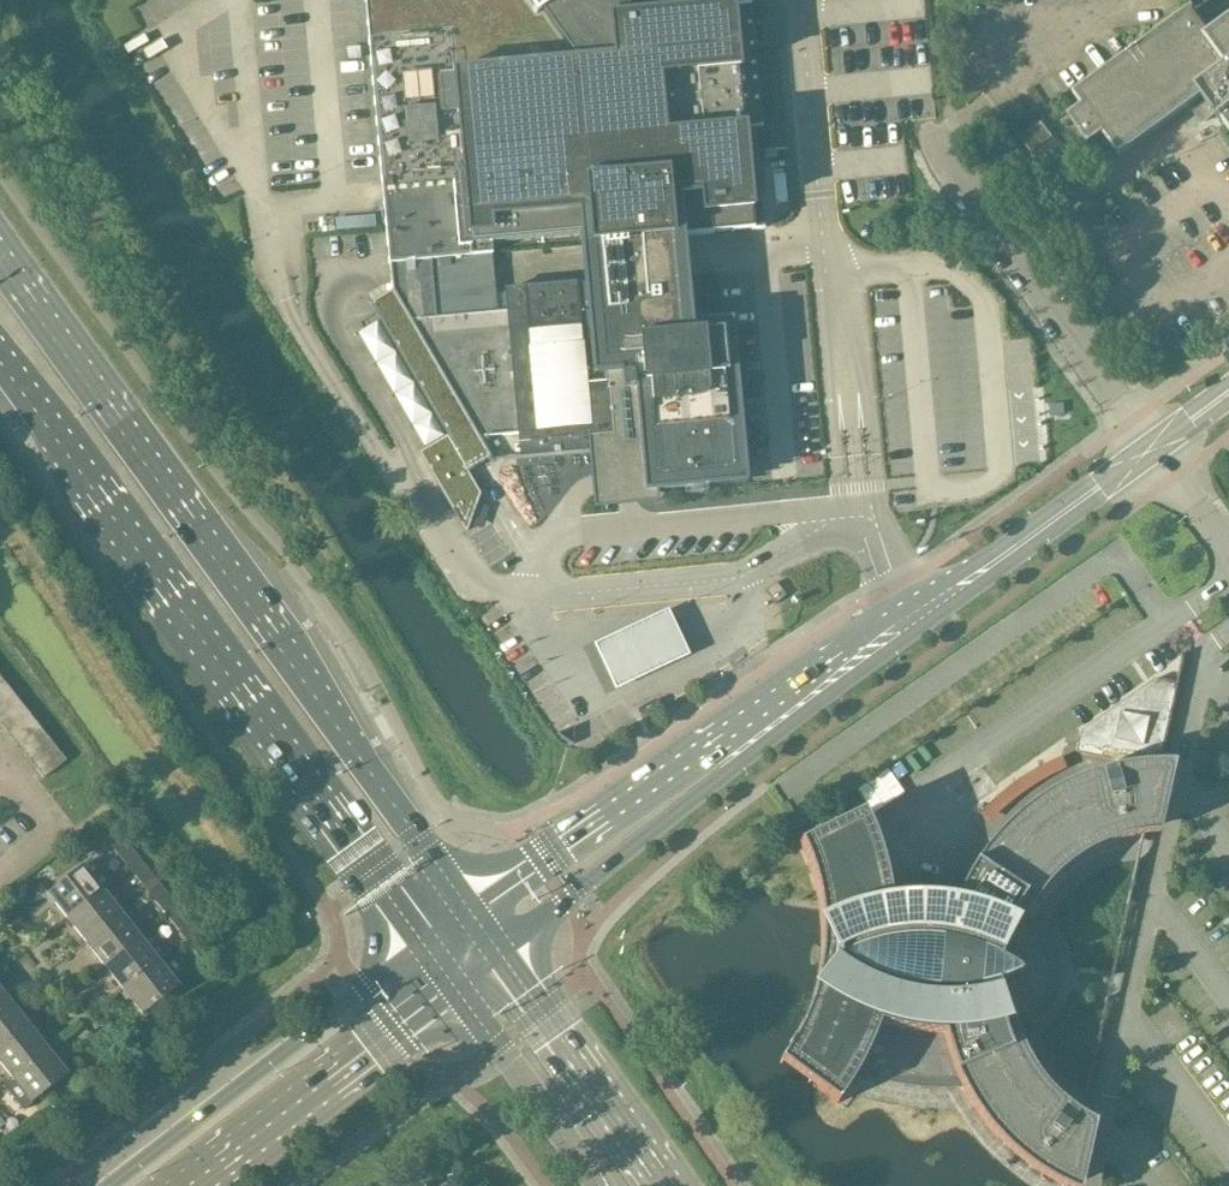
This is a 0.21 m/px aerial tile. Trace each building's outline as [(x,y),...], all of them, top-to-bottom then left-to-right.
[(258,3),(264,77),(290,75),(299,172),(374,166),(366,67),(318,71),(312,0),(295,0),(258,3)] [(369,41),(368,41),(389,265),(390,264),(392,290),(397,299),(466,417),(516,412),(518,434),(516,435),(516,438),(519,438),(519,442),(520,457),(514,458),(515,460),(591,453),(591,451),(587,451),(586,437),(608,435),(610,459),(615,459),(612,466),(627,473),(635,457),(640,457),(639,444),(649,443),(653,483),(736,476),(723,332),(683,336),(677,277),(674,238),(764,230),(755,130),(762,129),(750,5),(743,5),(742,0),(365,0),(369,41)] [(1069,118),(1090,147),(1107,134),(1122,154),(1201,96),(1206,102),(1193,112),(1202,124),(1215,115),(1221,124),(1226,120),(1228,124),(1228,29),(1213,40),(1193,13),(1183,20),(1175,26),(1089,89),(1079,96),(1087,106),(1069,118)] [(1053,138),(1041,122),(1020,138),(1032,153),(1053,138)] [(313,256),(328,253),(325,236),(309,239),(313,256)] [(382,296),(370,303),(447,436),(420,452),(466,532),(477,502),(462,476),(480,465),(487,461),(494,462),(485,438),(516,435),(518,434),(516,412),(466,417),(397,299),(392,290),(382,296)] [(774,606),(785,597),(775,584),(764,592),(774,606)] [(679,642),(665,618),(652,625),(621,640),(601,650),(606,660),(619,686),(637,676),(663,662),(684,651),(679,642)] [(1119,768),(1120,768),(1120,771),(1117,771),(1128,828),(1135,827),(1143,828),(1141,839),(1143,839),(1160,763),(1163,749),(1184,657),(1184,655),(1182,654),(1176,684),(1175,684),(1157,680),(1155,680),(1154,680),(1082,730),(1081,732),(1076,752),(1097,757),(1112,760),(1112,762),(1110,762),(1113,764),(1114,769),(1119,768)] [(0,686),(0,704),(13,694),(4,683),(0,686)] [(0,704),(0,723),(22,705),(13,694),(0,704)] [(8,734),(31,717),(22,705),(0,723),(0,724),(8,734)] [(8,734),(17,746),(40,728),(31,717),(8,734)] [(17,746),(26,757),(49,739),(40,728),(17,746)] [(26,757),(30,762),(36,769),(58,751),(49,739),(26,757)] [(58,751),(36,769),(44,779),(67,761),(58,751)] [(779,1063),(837,1105),(846,1092),(855,1078),(861,1066),(885,1073),(909,1078),(933,1080),(958,1080),(969,1101),(982,1121),(998,1139),(1012,1154),(1026,1166),(1040,1177),(1053,1185),(1054,1185),(1078,1185),(1092,1122),(1078,1114),(1068,1107),(1057,1097),(1051,1091),(1044,1083),(1033,1067),(1027,1058),(1023,1049),(1019,1040),(1013,1021),(1022,1016),(1030,1011),(1036,1004),(1041,995),(1045,985),(1051,984),(1055,980),(1055,975),(1052,970),(1047,968),(1045,957),(1041,948),(1036,940),(1030,933),(1022,927),(1031,908),(1044,891),(1058,875),(1075,862),(1093,851),(1113,843),(1134,838),(1155,835),(1171,764),(1154,764),(1138,765),(1120,768),(1119,768),(1114,769),(1099,773),(1082,778),(1066,785),(1051,793),(1036,803),(1022,813),(1006,827),(994,839),(982,854),(973,866),(967,877),(958,893),(947,892),(935,890),(924,890),(912,890),(900,891),(889,891),(882,861),(872,832),(863,813),(799,844),(808,865),(815,887),(820,914),(821,940),(819,967),(813,993),(805,1018),(793,1042),(788,1050),(779,1063)] [(130,848),(119,857),(130,872),(141,862),(130,848)] [(84,868),(48,896),(67,921),(103,892),(112,885),(93,860),(84,868)] [(141,886),(152,877),(141,862),(130,872),(141,886)] [(103,892),(67,921),(86,944),(122,916),(103,892)] [(166,896),(156,905),(167,919),(178,911),(166,896)] [(190,925),(178,911),(167,919),(179,934),(190,925)] [(122,916),(86,944),(105,968),(141,940),(122,916)] [(141,940),(105,968),(124,992),(160,964),(141,940)] [(206,945),(195,954),(205,968),(216,960),(206,945)] [(160,964),(124,992),(143,1017),(179,988),(160,964)] [(12,1004),(0,989),(0,1013),(12,1004)] [(31,1027),(12,1004),(0,1013),(0,1052),(31,1027)] [(50,1051),(31,1027),(0,1052),(0,1062),(14,1080),(50,1051)] [(69,1076),(50,1051),(14,1080),(33,1105),(69,1076)]
